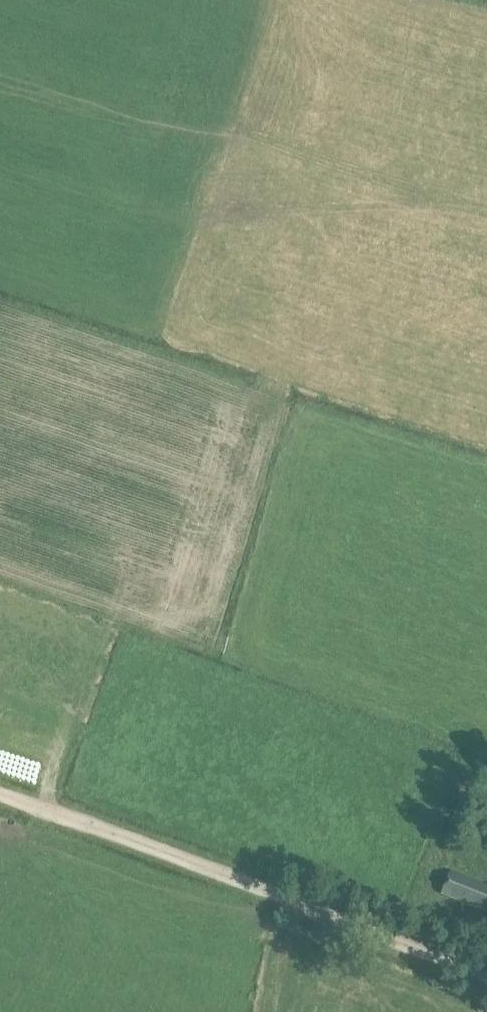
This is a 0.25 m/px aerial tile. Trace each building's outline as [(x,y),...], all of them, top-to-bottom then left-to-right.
[(452,871),(442,896),(486,914),(486,886),(452,871)]
